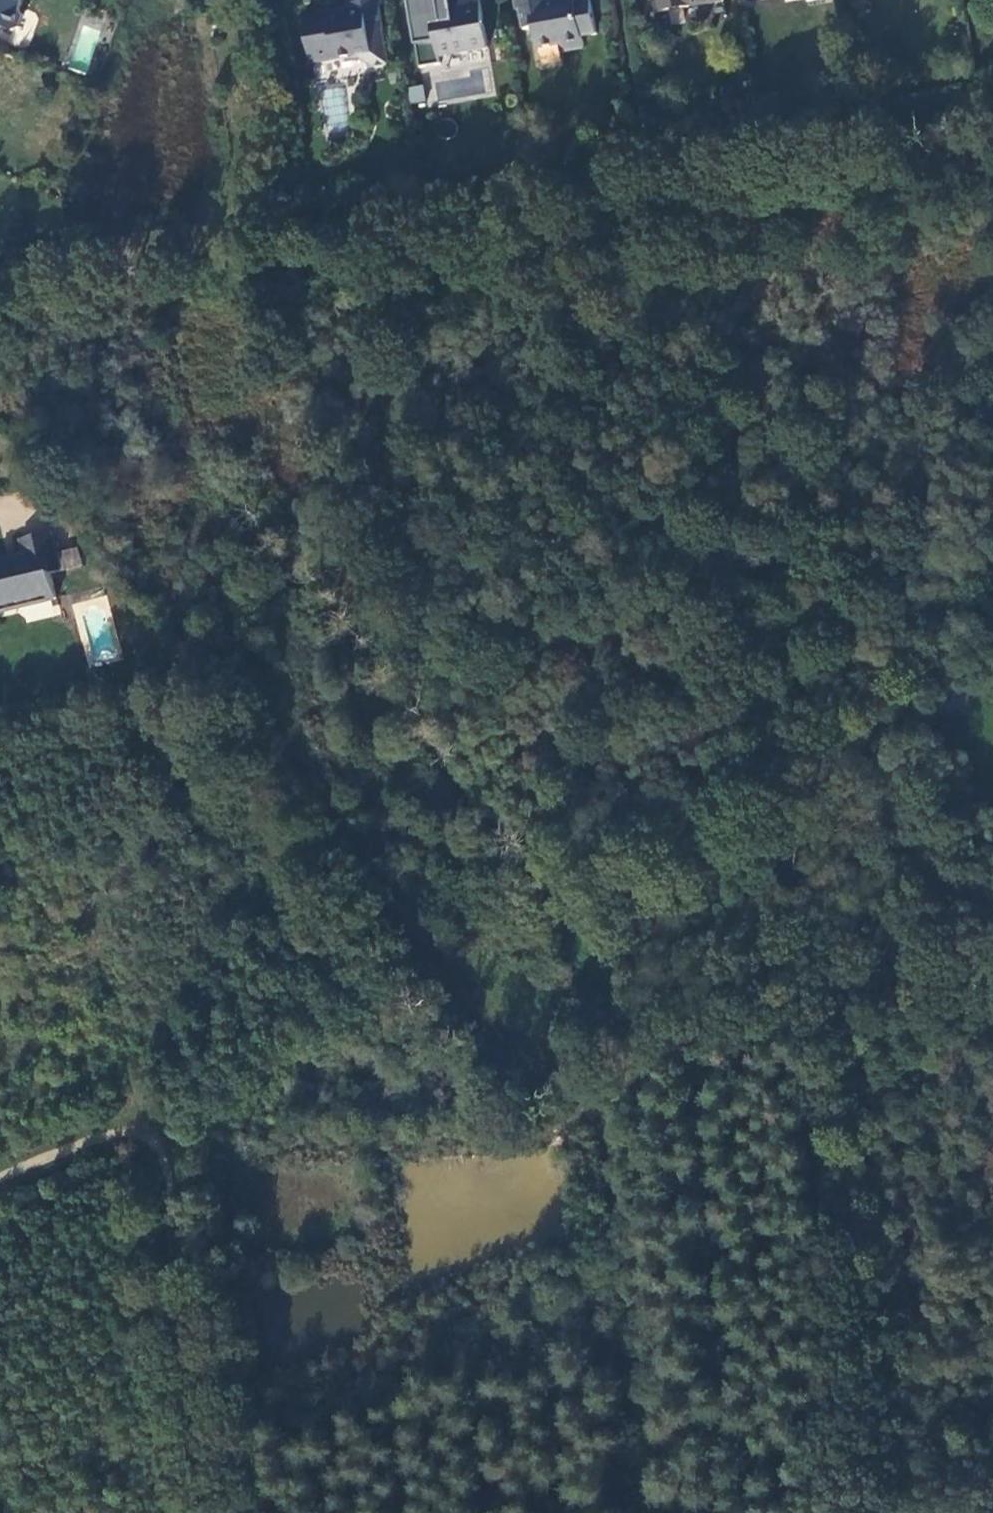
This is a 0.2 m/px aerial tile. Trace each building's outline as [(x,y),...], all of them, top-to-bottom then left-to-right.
[(13,32),(21,28),(24,17),(21,10),(24,0),(0,0),(0,28),(13,32)] [(305,13),(311,53),(321,62),(358,56),(373,66),(389,63),(383,37),(379,38),(378,28),(384,28),(379,0),(371,0),(350,3),(351,12),(332,15),(331,9),(305,13)] [(482,0),(453,0),(454,10),(433,14),(440,57),(489,48),(482,0)] [(518,9),(521,8),(524,28),(536,27),(539,46),(558,43),(566,50),(584,47),(583,37),(598,34),(593,0),(592,0),(576,2),(576,0),(565,0),(552,3),(551,0),(517,0),(518,9)] [(726,3),(726,0),(659,0),(661,14),(726,3)] [(409,103),(425,101),(423,84),(407,87),(409,103)] [(22,540),(26,557),(9,561),(8,557),(0,559),(0,607),(16,603),(23,607),(57,599),(52,574),(62,572),(53,533),(22,540)]
